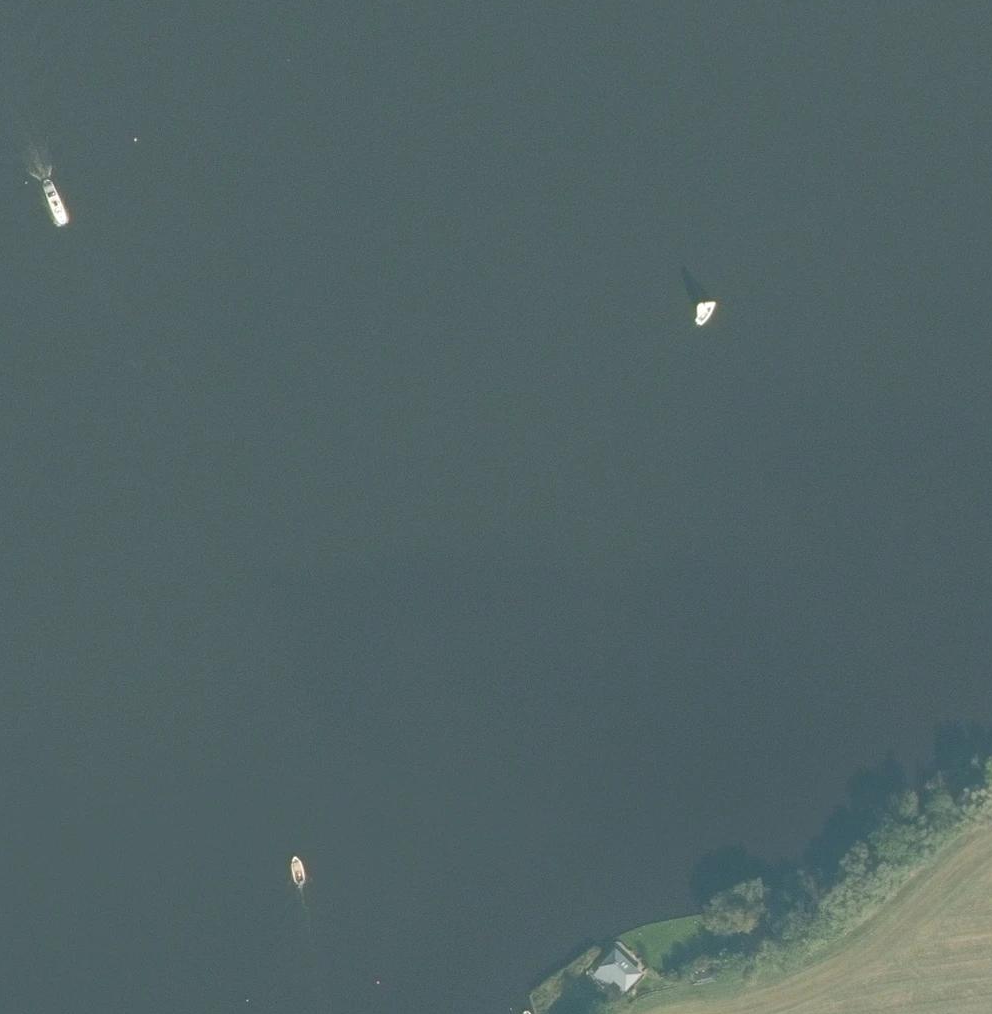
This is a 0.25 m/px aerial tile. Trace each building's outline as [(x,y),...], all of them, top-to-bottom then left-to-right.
[(610,959),(595,975),(608,988),(614,981),(626,991),(634,981),(628,976),(634,970),(622,959),(616,965),(610,959)]
